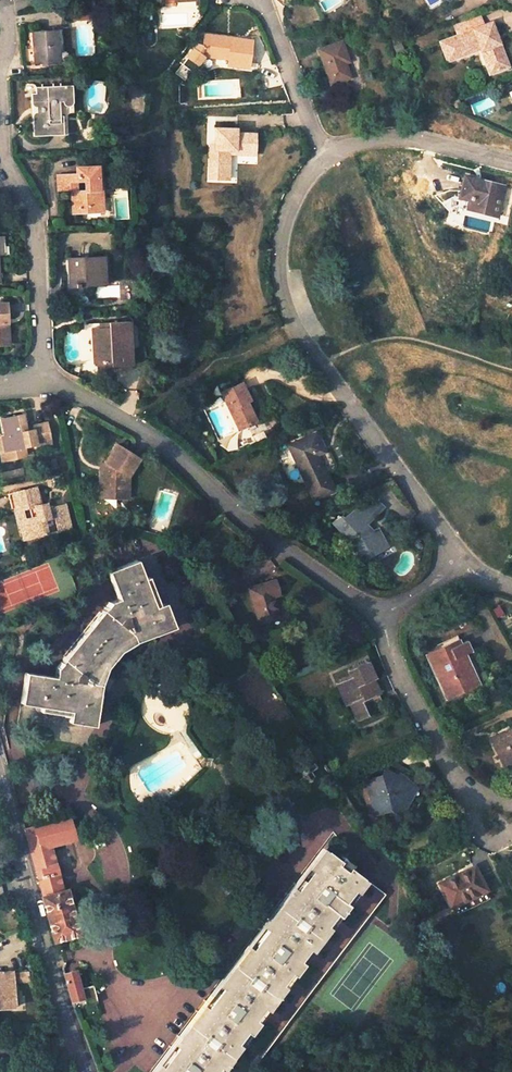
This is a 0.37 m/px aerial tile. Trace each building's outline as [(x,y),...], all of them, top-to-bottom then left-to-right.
[(90,8),(80,8),(81,18),(90,17),(90,8)] [(505,66),(489,21),(481,24),(478,15),(451,25),(454,34),(445,37),(450,52),(476,43),(477,48),(486,73),(505,66)] [(58,59),(56,27),(34,28),(35,61),(58,59)] [(250,66),(254,39),(205,32),(203,51),(229,55),(228,62),(250,66)] [(444,60),(477,48),(476,43),(450,52),(445,37),(437,40),(444,60)] [(348,60),(341,41),(318,49),(330,83),(349,76),(344,62),(348,60)] [(31,90),(33,132),(63,131),(63,117),(59,117),(58,97),(62,97),(63,98),(65,100),(68,100),(70,99),(71,96),(71,81),(34,83),(34,90),(31,90)] [(238,128),(216,127),(215,144),(210,144),(209,177),(223,178),(224,149),(236,150),(236,147),(256,148),(257,134),(238,133),(238,128)] [(256,148),(236,147),(236,150),(224,149),(223,178),(229,178),(230,154),(256,155),(256,148)] [(103,195),(103,186),(99,185),(99,175),(103,175),(102,164),(78,164),(78,170),(59,171),(59,187),(72,187),(73,205),(80,205),(80,208),(100,207),(100,195),(103,195)] [(500,185),(460,176),(455,195),(465,198),(463,205),(493,213),(500,185)] [(8,249),(10,249),(10,240),(7,240),(7,231),(0,231),(0,249),(8,249)] [(108,280),(106,253),(70,254),(71,282),(108,280)] [(133,295),(132,281),(122,281),(123,296),(133,295)] [(10,339),(8,298),(0,299),(0,340),(10,339)] [(140,360),(138,316),(110,318),(110,322),(99,323),(96,323),(98,358),(106,358),(121,357),(121,362),(140,360)] [(107,366),(121,366),(121,362),(121,357),(106,358),(107,366)] [(218,389),(237,425),(253,416),(243,396),(247,395),(238,378),(218,389)] [(11,453),(25,451),(24,445),(24,442),(36,439),(36,442),(51,439),(47,418),(32,422),(32,425),(27,426),(26,423),(23,410),(2,414),(5,431),(0,432),(3,445),(9,444),(11,453)] [(11,453),(9,444),(3,445),(0,432),(0,456),(11,453)] [(226,451),(239,446),(235,433),(222,438),(226,451)] [(290,447),(308,486),(315,501),(333,493),(326,477),(318,458),(316,453),(322,450),(316,436),(290,447)] [(114,448),(105,466),(109,468),(106,474),(101,475),(101,493),(108,494),(108,500),(119,500),(119,488),(129,488),(129,479),(139,460),(114,448)] [(109,468),(105,466),(104,467),(101,466),(101,475),(106,474),(109,468)] [(29,506),(31,516),(25,517),(29,536),(36,534),(47,531),(44,518),(54,516),(57,529),(71,526),(68,512),(66,507),(65,503),(52,506),(50,507),(48,502),(40,504),(36,486),(13,492),(16,506),(17,509),(29,506)] [(119,500),(128,500),(129,488),(119,488),(119,500)] [(339,519),(331,525),(346,545),(354,541),(357,545),(352,547),(361,565),(388,551),(378,532),(369,535),(364,529),(381,512),(375,505),(367,511),(364,508),(356,514),(354,512),(342,522),(339,519)] [(200,531),(210,522),(205,515),(195,524),(200,531)] [(19,519),(24,537),(29,536),(25,517),(19,519)] [(154,606),(136,561),(107,572),(117,600),(109,603),(103,611),(101,610),(62,659),(63,660),(58,667),(55,677),(26,672),(20,703),(70,711),(68,722),(94,727),(98,705),(93,705),(95,692),(91,692),(92,682),(100,674),(97,671),(121,642),(124,644),(132,634),(139,631),(141,635),(153,630),(154,635),(173,627),(164,603),(154,606)] [(249,589),(260,623),(279,617),(272,597),(279,595),(275,581),(249,589)] [(453,641),(427,653),(448,697),(486,680),(472,649),(481,645),(477,635),(455,645),(453,641)] [(364,703),(376,698),(370,684),(374,682),(366,664),(350,671),(353,678),(338,684),(343,695),(348,693),(353,703),(350,705),(358,723),(370,718),(364,703)] [(343,695),(347,706),(350,705),(353,703),(348,693),(343,695)] [(503,764),(511,760),(511,728),(498,735),(500,738),(492,742),(503,764)] [(418,790),(403,780),(402,776),(413,775),(392,762),(383,778),(366,782),(374,815),(391,811),(394,806),(403,813),(418,790)] [(391,811),(401,817),(403,813),(394,806),(391,811)] [(37,874),(43,897),(62,892),(49,845),(73,838),(68,817),(25,828),(37,874)] [(152,1071),(248,1071),(383,899),(351,873),(354,868),(348,865),(347,863),(343,859),(339,864),(323,851),(152,1071)] [(474,868),(440,885),(451,907),(485,890),(474,868)] [(77,933),(66,891),(62,892),(43,897),(55,939),(77,933)] [(0,972),(0,1007),(13,1007),(11,971),(0,972)] [(84,998),(76,972),(65,975),(72,1001),(84,998)] [(52,1064),(42,1064),(42,1071),(52,1071),(52,1064)]
